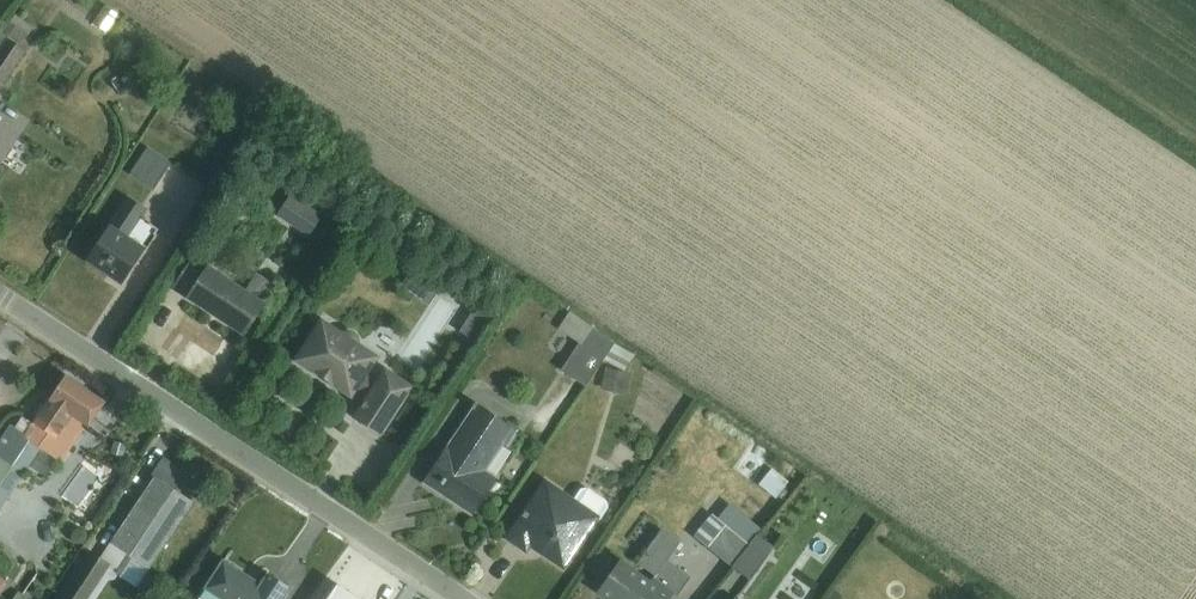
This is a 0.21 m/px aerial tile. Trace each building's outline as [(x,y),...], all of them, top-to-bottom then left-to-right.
[(106,6),(94,24),(106,33),(118,15),(106,6)] [(20,47),(27,36),(28,37),(34,29),(15,16),(10,23),(8,22),(0,34),(0,91),(27,51),(20,47)] [(20,130),(0,116),(0,161),(20,130)] [(129,176),(153,191),(171,164),(147,149),(129,176)] [(294,191),(281,215),(318,235),(331,211),(294,191)] [(142,219),(147,210),(128,198),(86,261),(109,277),(111,273),(115,275),(115,278),(115,280),(117,282),(119,283),(121,283),(123,282),(125,281),(126,279),(127,277),(126,275),(125,273),(127,270),(131,272),(158,230),(142,219)] [(192,258),(173,287),(187,297),(245,335),(275,286),(256,273),(245,289),(192,258)] [(415,266),(407,289),(437,301),(446,278),(415,266)] [(472,310),(459,331),(472,339),(485,318),(472,310)] [(604,360),(614,344),(569,312),(558,330),(579,344),(561,371),(586,387),(604,360)] [(413,386),(385,367),(376,380),(368,375),(380,356),(361,343),(360,341),(359,337),(358,335),(355,332),(351,330),(348,330),(344,331),(342,332),(323,319),(296,361),(351,397),(357,389),(369,396),(354,419),(380,436),(413,386)] [(614,344),(604,360),(624,372),(635,356),(614,344)] [(605,368),(601,390),(626,395),(630,374),(605,368)] [(22,418),(15,428),(11,425),(0,441),(0,512),(41,449),(48,454),(58,439),(66,445),(81,423),(87,427),(103,404),(66,378),(33,425),(22,418)] [(508,448),(520,431),(478,402),(424,483),(472,515),(497,477),(486,470),(504,445),(508,448)] [(752,442),(733,469),(753,483),(772,456),(752,442)] [(769,473),(759,485),(776,499),(786,487),(769,473)] [(123,560),(128,555),(149,569),(192,504),(159,483),(160,481),(159,480),(151,493),(148,490),(101,558),(87,551),(55,598),(90,598),(112,565),(111,564),(123,560)] [(599,519),(600,520),(608,508),(607,502),(586,488),(580,489),(574,498),(547,480),(508,539),(526,551),(530,546),(563,568),(599,519)] [(731,567),(755,534),(764,522),(744,507),(734,520),(735,520),(734,521),(717,508),(693,536),(731,567)] [(599,591),(611,598),(669,598),(673,594),(676,597),(690,577),(666,559),(679,541),(660,529),(636,563),(654,576),(651,581),(621,560),(599,591)] [(750,580),(774,547),(755,534),(731,567),(750,580)] [(200,598),(282,598),(288,589),(268,575),(261,586),(224,562),(200,598)] [(327,598),(359,598),(337,584),(327,598)]
